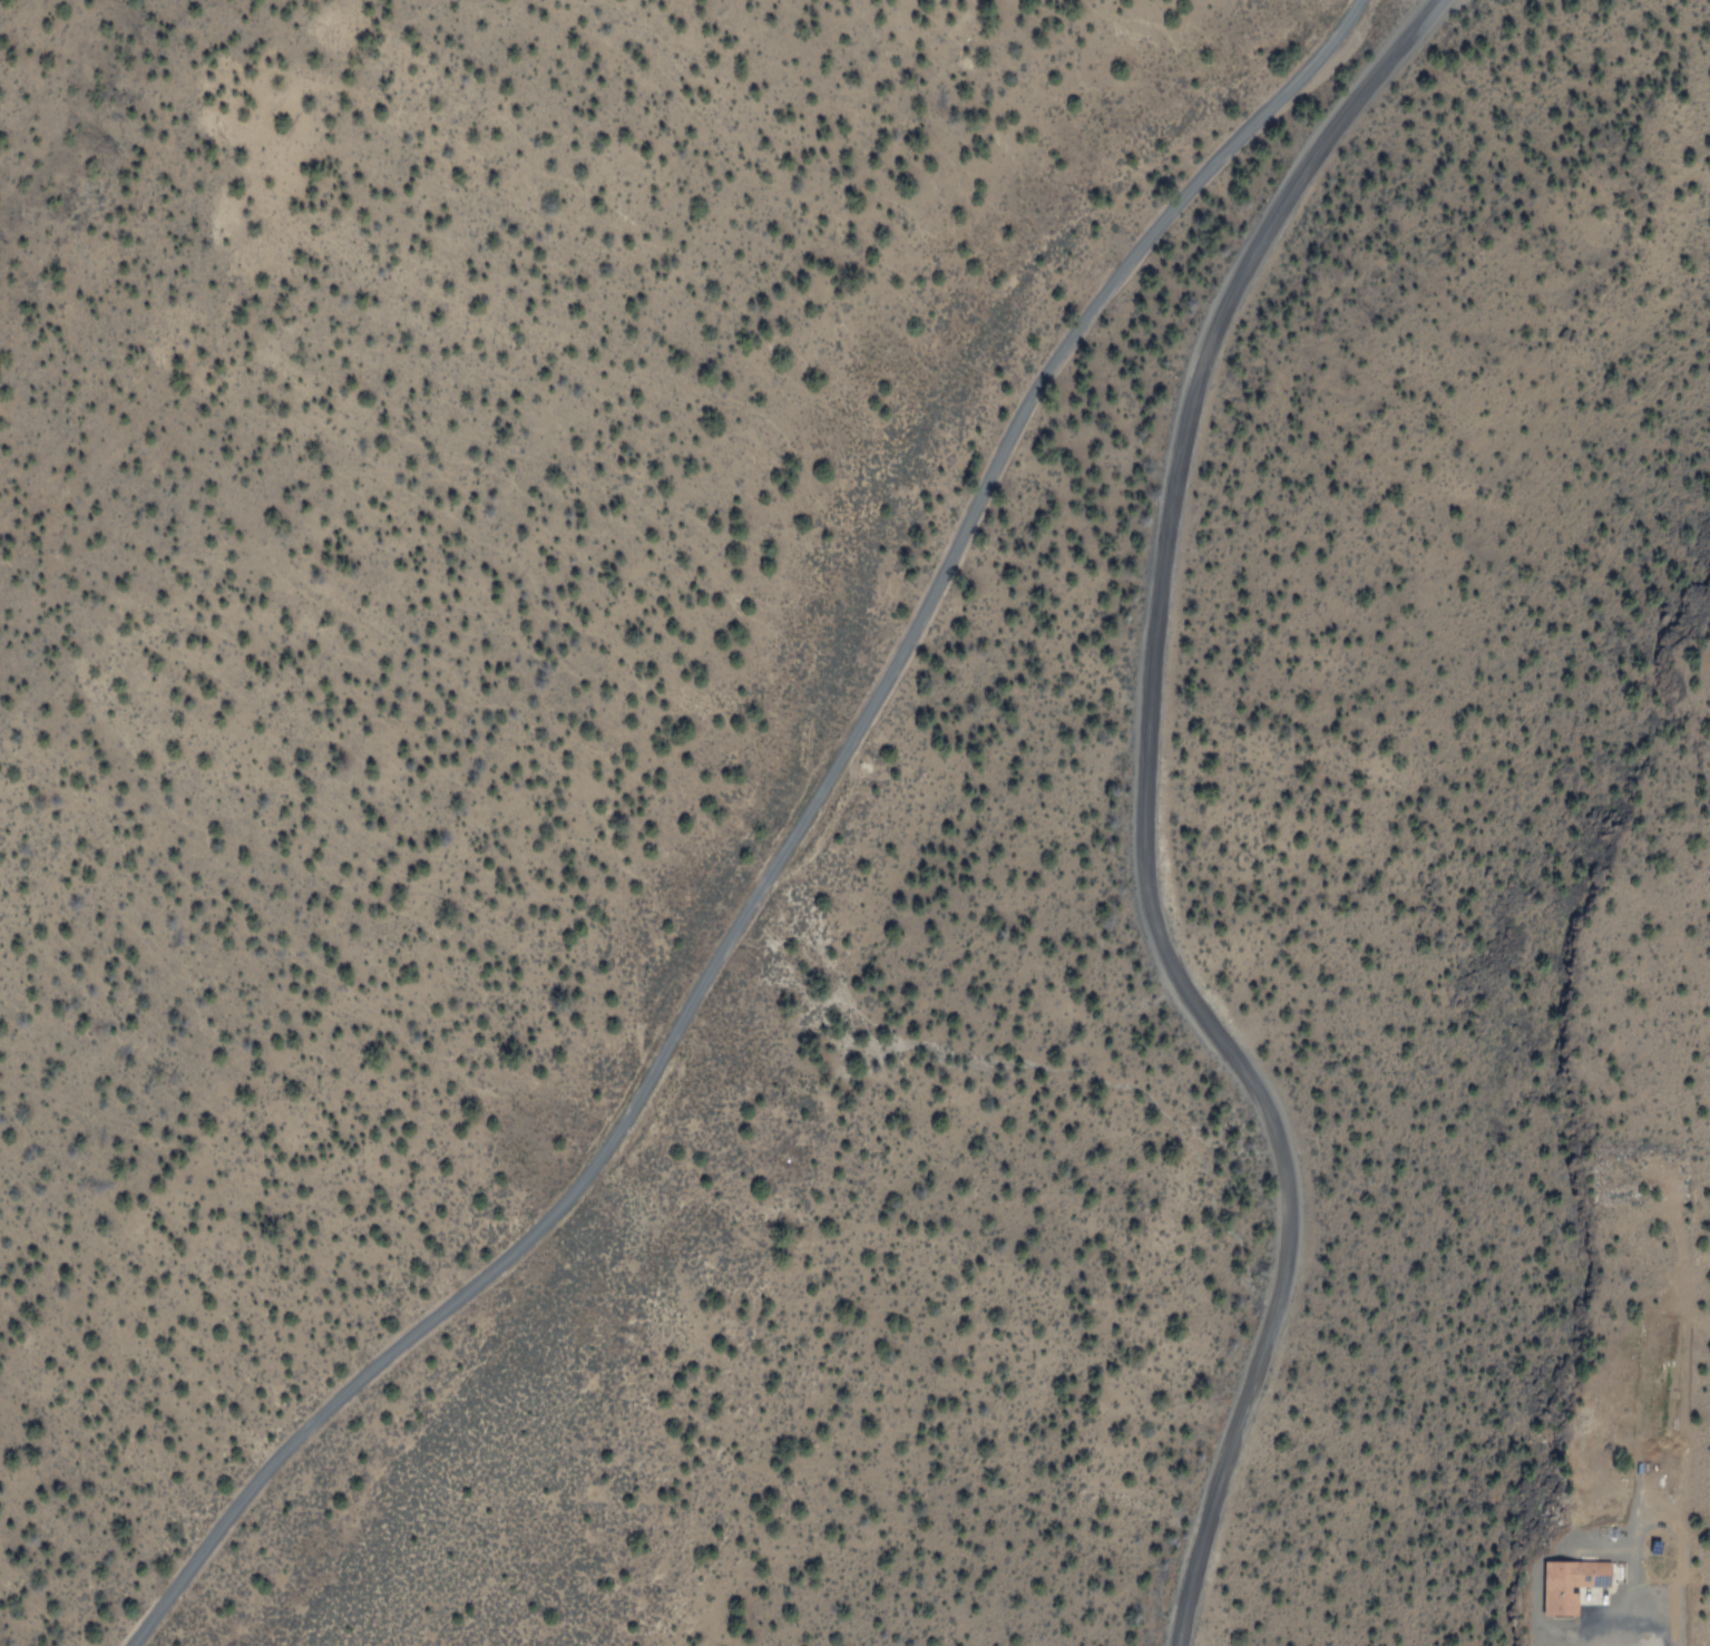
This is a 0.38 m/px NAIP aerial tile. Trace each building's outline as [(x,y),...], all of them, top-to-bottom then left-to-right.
[(1572,1614),(1573,1586),(1611,1588),(1611,1582),(1623,1583),(1624,1561),(1535,1559),(1534,1613),(1572,1614)]
